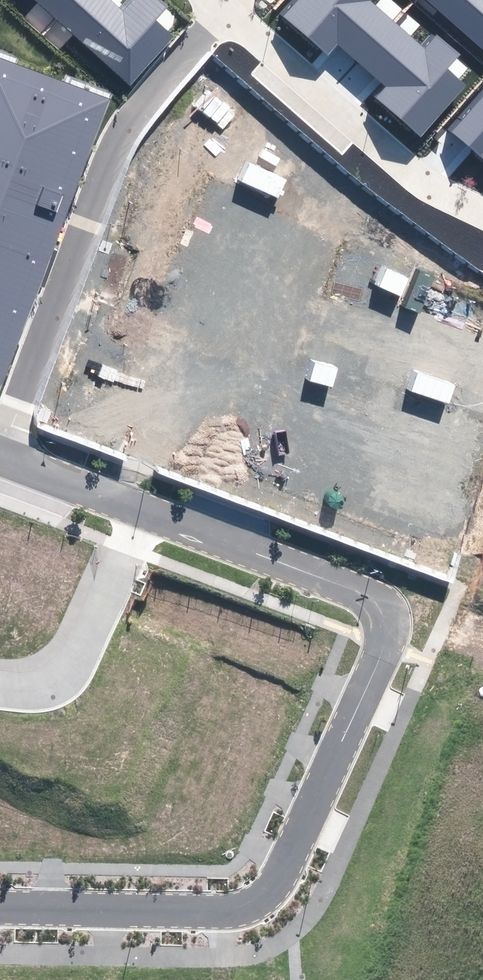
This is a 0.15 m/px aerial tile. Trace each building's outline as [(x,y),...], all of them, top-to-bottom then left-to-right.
[(129,85),(175,36),(156,18),(168,6),(162,0),(132,0),(123,10),(113,0),(38,0),(129,85)] [(282,14),(327,56),(337,45),(384,89),(375,99),(418,138),(466,86),(446,67),(457,56),(436,37),(424,49),(372,1),(372,0),(295,0),(282,14)] [(482,50),(482,0),(427,0),(482,50)] [(111,99),(0,58),(0,395),(111,99)] [(452,131),(482,158),(482,97),(452,131)]
